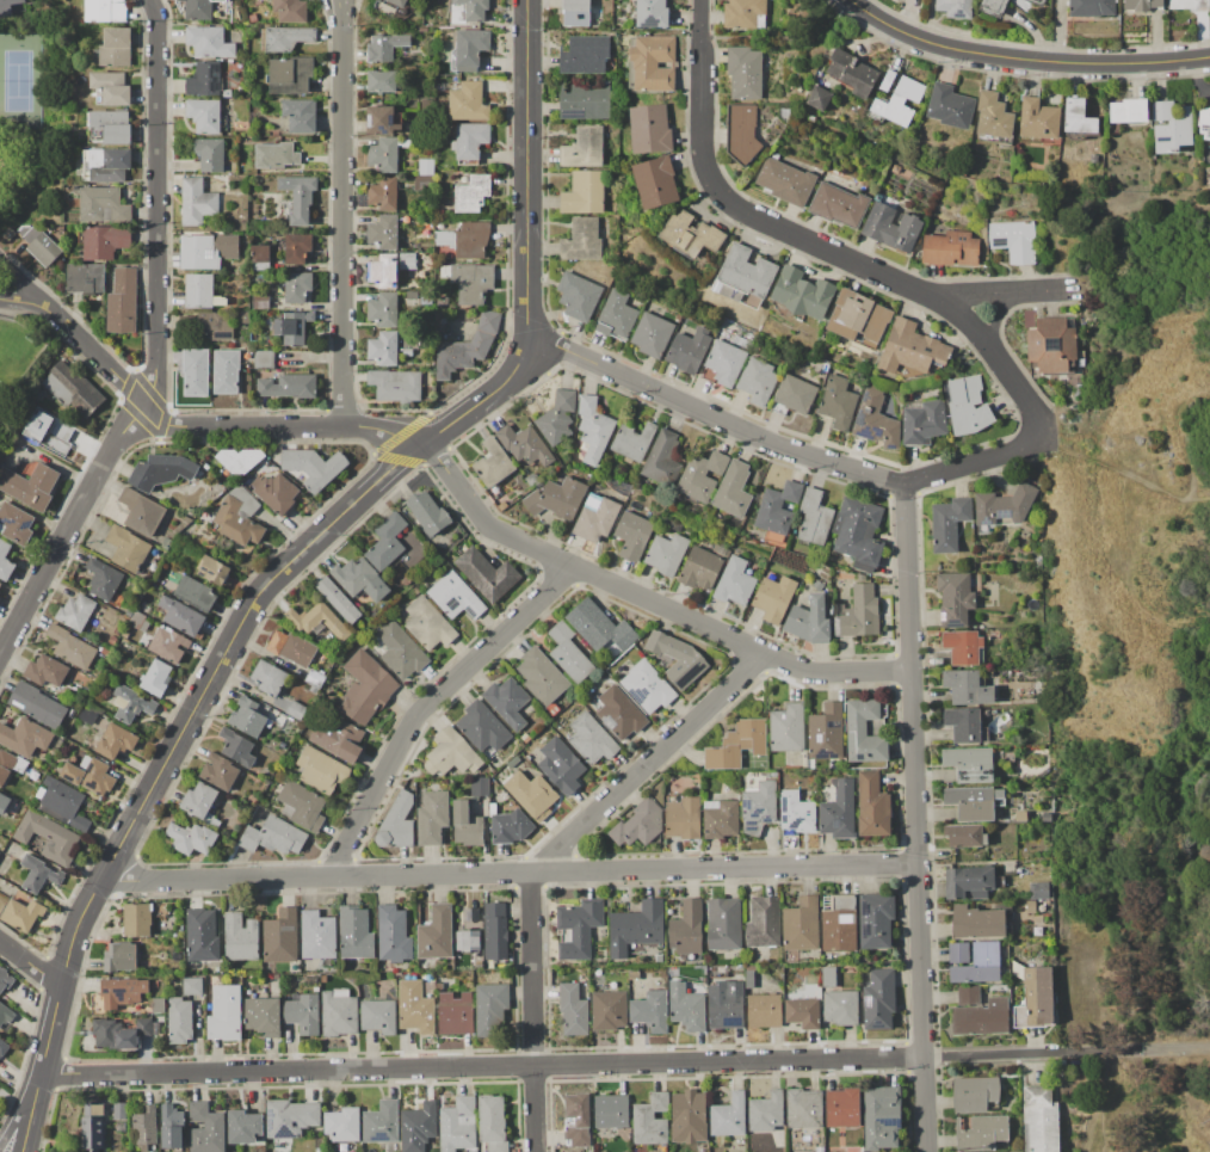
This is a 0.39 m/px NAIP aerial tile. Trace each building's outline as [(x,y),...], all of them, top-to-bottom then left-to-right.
[(11,12),(0,14),(0,0),(27,0),(27,2),(10,5),(11,12)] [(86,21),(86,0),(126,0),(126,2),(126,21),(86,21)] [(185,19),(185,0),(227,0),(227,1),(212,1),(211,19),(185,19)] [(273,12),(273,0),(300,0),(300,1),(308,1),(308,23),(278,23),(278,12),(273,12)] [(404,8),(408,0),(384,0),(404,8)] [(452,20),(452,0),(490,0),(490,8),(486,8),(486,20),(452,20)] [(561,14),(561,0),(588,0),(588,4),(599,4),(599,25),(588,25),(588,26),(563,26),(563,14),(561,14)] [(636,26),(636,0),(665,0),(665,7),(668,7),(668,26),(636,26)] [(728,4),(728,0),(766,0),(765,14),(764,29),(723,27),(723,2),(728,4)] [(934,11),(935,0),(972,0),(971,19),(945,17),(946,11),(934,11)] [(979,10),(982,0),(1007,0),(999,19),(979,10)] [(1069,16),(1069,0),(1117,0),(1117,2),(1116,2),(1116,14),(1101,14),(1099,16),(1069,16)] [(1124,11),(1124,0),(1162,0),(1162,11),(1124,11)] [(1168,8),(1168,0),(1209,0),(1209,11),(1189,11),(1189,8),(1168,8)] [(186,27),(209,27),(209,24),(222,24),(222,27),(224,27),(224,43),(235,43),(235,56),(196,56),(196,48),(192,44),(186,44),(186,27)] [(100,48),(105,48),(105,27),(131,27),(131,66),(111,66),(111,67),(106,67),(106,66),(100,66),(100,48)] [(266,29),(317,29),(317,42),(292,42),(292,51),(266,50),(266,29)] [(457,31),(490,31),(490,57),(480,57),(480,70),(457,70),(457,31)] [(368,44),(372,44),(372,36),(410,36),(410,47),(394,47),(394,62),(368,62),(368,44)] [(558,44),(562,44),(562,51),(568,51),(568,36),(609,36),(609,58),(603,58),(603,74),(558,74),(558,44)] [(635,36),(675,36),(674,91),(634,91),(634,69),(632,69),(632,61),(629,61),(629,45),(635,45),(635,36)] [(727,47),(749,47),(749,49),(761,50),(760,99),(730,99),(730,75),(727,75),(727,47)] [(826,72),(833,60),(828,57),(835,47),(879,74),(864,100),(851,92),(853,88),(826,72)] [(268,60),(280,60),(280,58),(286,58),(286,60),(295,60),(295,57),(314,57),(314,78),(310,78),(310,94),(268,94),(268,85),(266,85),(266,75),(268,75),(268,60)] [(187,78),(195,78),(195,73),(197,73),(197,61),(221,61),(221,96),(186,96),(187,78)] [(878,87),(888,68),(896,72),(887,92),(878,87)] [(368,70),(396,70),(396,92),(389,92),(388,93),(385,93),(384,92),(383,92),(382,94),(378,94),(377,92),(368,92),(368,70)] [(91,72),(125,73),(125,86),(131,86),(131,106),(101,105),(101,104),(95,104),(95,88),(91,88),(91,81),(88,81),(88,76),(91,76),(91,72)] [(901,74),(925,86),(918,103),(906,98),(902,104),(914,110),(906,128),(883,117),(882,122),(866,115),(875,97),(888,103),(901,74)] [(437,84),(451,84),(451,90),(461,90),(461,81),(467,81),(467,75),(479,75),(479,81),(483,81),(483,104),(490,104),(490,121),(449,121),(449,92),(437,92),(437,84)] [(934,80),(953,85),(951,92),(976,98),(968,129),(939,122),(940,119),(926,116),(934,80)] [(609,119),(560,119),(560,100),(555,100),(555,84),(609,84),(609,119)] [(815,85),(832,93),(822,112),(805,103),(815,85)] [(222,90),(231,90),(231,98),(222,98),(222,90)] [(980,90),(998,92),(996,100),(1006,101),(1004,111),(1014,113),(1011,135),(1012,135),(1011,147),(998,144),(998,141),(977,138),(979,134),(976,133),(980,110),(977,110),(980,90)] [(1021,96),(1039,97),(1039,104),(1061,106),(1058,135),(1060,136),(1060,146),(1039,144),(1039,136),(1019,135),(1021,96)] [(1064,97),(1084,98),(1084,117),(1097,117),(1097,121),(1099,121),(1099,136),(1085,136),(1081,140),(1069,138),(1066,135),(1066,131),(1064,131),(1064,97)] [(1110,103),(1122,103),(1122,98),(1147,98),(1147,121),(1137,121),(1136,122),(1132,122),(1131,121),(1110,121),(1110,103)] [(186,100),(221,100),(221,104),(223,104),(223,111),(221,111),(221,115),(228,115),(228,130),(221,130),(221,134),(197,134),(197,123),(193,123),(193,118),(186,117),(186,100)] [(282,100),(316,100),(316,131),(290,131),(290,116),(282,116),(282,100)] [(421,100),(432,100),(432,113),(421,113),(421,100)] [(1150,101),(1172,100),(1173,106),(1190,105),(1192,144),(1178,146),(1178,152),(1154,153),(1153,124),(1167,124),(1167,119),(1152,121),(1150,101)] [(628,107),(666,104),(668,129),(671,128),(673,150),(660,152),(660,150),(632,153),(628,107)] [(727,104),(755,104),(755,127),(753,127),(753,137),(763,146),(743,167),(728,152),(727,104)] [(1199,106),(1209,108),(1209,140),(1203,140),(1203,134),(1198,134),(1199,127),(1197,127),(1199,106)] [(368,107),(395,107),(395,113),(402,113),(402,129),(395,129),(395,135),(368,135),(368,107)] [(91,111),(129,111),(129,124),(131,124),(131,144),(88,144),(88,129),(91,129),(91,111)] [(457,124),(490,124),(490,143),(480,143),(480,160),(479,160),(479,165),(457,165),(457,160),(457,150),(451,150),(451,141),(457,141),(457,124)] [(558,166),(560,146),(570,147),(570,143),(575,143),(576,124),(604,124),(601,167),(558,166)] [(195,138),(226,138),(224,173),(202,173),(202,160),(198,160),(198,153),(195,153),(195,138)] [(368,146),(379,146),(379,138),(397,138),(397,140),(412,140),(412,148),(402,148),(402,146),(397,146),(397,172),(379,172),(379,167),(368,167),(368,146)] [(255,143),(279,143),(279,142),(294,142),(294,152),(302,152),(302,165),(285,165),(285,170),(255,170),(255,143)] [(84,150),(89,150),(89,149),(131,149),(131,168),(125,168),(125,183),(89,183),(89,178),(84,178),(84,150)] [(754,183),(766,155),(770,158),(772,152),(779,154),(777,160),(794,168),(804,173),(805,171),(817,175),(802,209),(770,195),(772,191),(754,183)] [(631,166),(643,162),(643,161),(667,153),(674,175),(672,177),(679,199),(644,210),(631,166)] [(434,175),(420,175),(420,160),(434,160),(434,175)] [(560,192),(572,193),(573,171),(603,172),(603,180),(604,180),(603,198),(601,202),(604,202),(604,214),(558,212),(560,192)] [(414,175),(420,175),(434,175),(434,191),(414,191),(414,175)] [(455,185),(469,185),(469,175),(492,175),(492,196),(484,196),(484,205),(480,205),(480,212),(455,212),(455,185)] [(369,185),(379,185),(379,177),(397,177),(397,211),(379,211),(379,207),(375,207),(375,205),(369,205),(369,185)] [(181,178),(204,178),(203,193),(220,193),(220,216),(203,216),(203,226),(181,226),(181,178)] [(289,178),(317,178),(317,191),(311,191),(311,205),(309,205),(309,226),(300,226),(298,227),(290,227),(290,212),(294,212),(294,191),(289,191),(289,178)] [(807,211),(820,180),(856,196),(857,192),(870,198),(856,229),(832,218),(831,221),(807,211)] [(80,187),(119,187),(119,204),(131,204),(131,222),(97,221),(97,224),(91,224),(91,221),(76,221),(76,218),(64,218),(64,208),(69,208),(69,199),(80,199),(80,187)] [(860,232),(875,199),(896,209),(890,222),(897,226),(900,221),(896,220),(900,212),(903,214),(903,212),(910,216),(912,214),(919,216),(918,218),(924,221),(909,254),(860,232)] [(711,224),(727,235),(715,253),(704,246),(699,253),(697,252),(691,260),(672,246),(673,245),(659,235),(673,214),(678,216),(683,208),(693,215),(689,222),(696,227),(700,221),(709,227),(711,224)] [(368,223),(379,223),(379,215),(397,215),(397,250),(379,250),(379,245),(375,245),(375,244),(368,244),(368,223)] [(560,258),(560,239),(572,239),(573,217),(599,217),(598,240),(604,240),(604,259),(560,258)] [(461,221),(490,221),(490,250),(486,250),(486,259),(456,259),(456,251),(434,251),(434,232),(461,232),(461,221)] [(988,223),(1033,221),(1036,264),(1010,265),(1008,248),(989,248),(988,223)] [(84,227),(131,227),(131,248),(115,248),(115,251),(113,251),(113,261),(84,261),(84,244),(79,244),(79,230),(84,230),(84,227)] [(924,234),(945,236),(945,229),(971,232),(970,238),(980,239),(977,265),(953,264),(953,266),(921,264),(924,234)] [(26,247),(44,230),(64,253),(45,270),(26,247)] [(180,235),(214,235),(239,235),(239,258),(221,258),(221,269),(180,269),(180,235)] [(285,235),(311,235),(311,251),(305,251),(305,253),(307,253),(307,258),(305,258),(305,265),(285,265),(285,235)] [(778,266),(763,300),(761,300),(757,309),(710,289),(716,276),(718,277),(724,263),(723,261),(733,240),(751,250),(746,261),(754,265),(759,257),(778,266)] [(251,245),(270,246),(270,271),(253,271),(253,261),(251,261),(251,245)] [(368,263),(379,263),(379,253),(397,253),(397,259),(400,259),(400,253),(416,253),(416,277),(408,277),(408,270),(400,270),(400,263),(397,263),(397,288),(379,288),(379,283),(368,283),(368,263)] [(836,285),(820,321),(805,315),(792,314),(783,304),(768,298),(785,263),(803,271),(800,278),(814,284),(817,277),(836,285)] [(68,264),(105,265),(105,292),(93,292),(93,295),(84,295),(84,292),(68,292),(68,264)] [(450,265),(494,265),(494,288),(487,288),(487,292),(484,292),(484,304),(458,306),(458,283),(450,283),(450,278),(440,278),(440,266),(450,266),(450,265)] [(136,267),(136,332),(107,332),(107,292),(115,294),(115,267),(136,267)] [(564,271),(603,290),(587,324),(566,314),(569,308),(560,303),(564,292),(556,289),(564,271)] [(284,273),(313,272),(313,290),(305,290),(305,303),(284,303),(284,273)] [(185,275),(214,275),(212,308),(185,308),(185,275)] [(612,287),(630,295),(625,306),(640,312),(626,343),(610,334),(609,337),(594,331),(598,324),(597,322),(612,287)] [(841,287),(875,301),(873,303),(893,312),(888,322),(887,321),(873,350),(823,326),(841,287)] [(368,301),(379,301),(379,292),(397,292),(397,319),(399,319),(399,327),(379,327),(379,322),(376,322),(376,320),(368,320),(368,301)] [(252,295),(270,296),(270,309),(252,309),(252,295)] [(436,297),(449,297),(449,306),(436,306),(436,297)] [(436,343),(470,341),(477,328),(481,309),(500,314),(495,335),(484,361),(474,362),(474,368),(457,368),(457,372),(452,372),(452,380),(437,381),(436,343)] [(644,312),(675,326),(665,351),(663,350),(659,359),(638,350),(640,346),(630,343),(644,312)] [(197,313),(249,313),(249,324),(234,324),(233,341),(197,340),(197,313)] [(276,320),(284,320),(284,313),(315,313),(315,324),(305,324),(305,345),(284,345),(284,335),(276,335),(276,320)] [(876,365),(896,315),(916,324),(913,332),(924,335),(924,334),(940,340),(939,341),(952,347),(949,353),(950,353),(949,358),(947,357),(944,365),(942,365),(940,366),(930,363),(925,374),(899,363),(894,372),(876,365)] [(1026,328),(1036,328),(1036,318),(1066,316),(1066,318),(1074,318),(1074,327),(1075,327),(1076,359),(1076,372),(1073,372),(1073,374),(1039,375),(1039,378),(1031,378),(1030,361),(1027,361),(1026,328)] [(677,332),(692,339),(698,325),(710,329),(708,335),(711,337),(693,376),(678,369),(679,365),(665,359),(677,332)] [(368,339),(379,339),(379,331),(397,331),(397,366),(379,366),(379,362),(375,362),(375,361),(368,361),(368,339)] [(716,339),(730,345),(735,334),(753,343),(733,389),(717,382),(717,381),(714,378),(717,371),(704,365),(716,339)] [(402,349),(413,349),(413,357),(402,357),(402,349)] [(183,350),(209,350),(209,396),(185,396),(185,372),(183,372),(183,350)] [(214,350),(240,350),(240,369),(237,369),(237,393),(214,393),(214,350)] [(254,351),(274,351),(274,369),(254,369),(254,351)] [(735,387),(749,356),(774,366),(772,372),(779,376),(764,411),(747,402),(751,394),(735,387)] [(41,382),(49,374),(48,371),(61,359),(69,368),(73,365),(106,400),(85,420),(69,403),(64,408),(41,382)] [(368,371),(422,371),(422,401),(412,401),(412,405),(400,405),(400,401),(376,401),(376,386),(368,386),(368,371)] [(784,372),(819,389),(807,417),(788,408),(784,415),(771,409),(774,401),(772,401),(784,372)] [(829,372),(848,378),(845,390),(858,394),(850,421),(852,423),(848,432),(832,427),(834,418),(817,412),(829,372)] [(279,375),(316,374),(316,399),(298,399),(298,396),(257,396),(257,378),(273,378),(273,383),(279,383),(279,375)] [(940,378),(949,377),(949,380),(979,375),(981,389),(979,390),(981,405),(986,402),(995,420),(974,432),(953,436),(952,426),(950,426),(943,387),(940,387),(939,382),(942,382),(940,378)] [(866,380),(883,386),(881,392),(882,392),(882,394),(884,395),(878,413),(884,414),(883,417),(899,420),(899,450),(850,435),(866,380)] [(533,421),(555,407),(556,389),(576,392),(575,412),(566,412),(573,421),(567,426),(572,433),(552,448),(533,421)] [(582,461),(591,444),(581,439),(585,433),(578,430),(585,417),(579,414),(580,395),(598,396),(597,411),(617,421),(615,426),(617,427),(597,467),(582,461)] [(902,402),(924,402),(943,398),(945,415),(944,415),(947,433),(930,437),(930,444),(924,444),(924,445),(902,444),(902,402)] [(21,436),(62,455),(75,428),(34,408),(21,436)] [(610,449),(622,424),(635,430),(634,432),(641,435),(648,421),(658,426),(641,463),(625,456),(610,449)] [(495,433),(508,424),(517,435),(531,424),(556,460),(544,468),(538,458),(530,464),(524,457),(518,462),(511,452),(510,454),(495,433)] [(662,427),(680,437),(669,460),(684,467),(673,488),(640,473),(662,427)] [(489,488),(471,464),(475,462),(476,462),(483,457),(486,460),(490,456),(481,442),(492,435),(517,469),(489,488)] [(214,457),(222,450),(235,450),(237,454),(243,450),(264,449),(266,455),(237,482),(214,457)] [(282,450),(314,450),(326,462),(339,451),(350,463),(314,497),(303,482),(302,485),(288,470),(282,470),(282,450)] [(675,488),(693,454),(708,461),(712,450),(730,458),(722,475),(709,469),(705,475),(718,482),(708,504),(675,488)] [(126,483),(140,461),(149,454),(183,456),(200,464),(191,482),(179,476),(177,481),(155,485),(149,495),(126,483)] [(711,504),(734,458),(749,467),(748,470),(751,472),(741,491),(753,497),(742,519),(711,504)] [(43,513),(0,490),(0,463),(21,475),(26,464),(37,462),(38,462),(39,461),(61,473),(49,494),(53,497),(43,513)] [(524,479),(532,472),(539,481),(531,488),(524,479)] [(279,473),(300,491),(291,498),(296,503),(282,518),(252,491),(254,488),(249,485),(258,476),(263,480),(266,475),(268,479),(271,476),(273,479),(279,473)] [(587,486),(573,520),(544,507),(532,517),(521,501),(537,489),(541,495),(548,480),(561,487),(566,476),(587,486)] [(765,488),(782,493),(786,480),(804,485),(798,504),(784,499),(782,509),(794,512),(786,535),(754,525),(765,488)] [(975,494),(994,493),(994,498),(1012,497),(1020,481),(1030,486),(1031,485),(1036,487),(1036,488),(1038,489),(1020,523),(1012,523),(1012,522),(995,522),(995,524),(975,524),(975,494)] [(212,523),(227,493),(240,483),(261,505),(248,518),(266,528),(257,546),(248,541),(245,546),(220,534),(222,528),(212,523)] [(125,486),(167,509),(150,538),(124,524),(132,507),(118,499),(125,486)] [(403,501),(424,486),(440,509),(443,506),(453,520),(431,537),(403,501)] [(807,486),(823,492),(820,505),(835,510),(825,546),(798,538),(805,513),(800,512),(807,486)] [(572,532),(589,493),(601,498),(603,497),(622,505),(607,536),(603,535),(598,546),(572,532)] [(842,497),(884,509),(878,529),(876,529),(873,538),(875,540),(873,543),(878,544),(879,540),(884,541),(877,568),(873,567),(872,573),(852,567),(854,561),(847,560),(848,556),(842,555),(844,553),(834,550),(839,531),(832,530),(838,511),(839,512),(842,497)] [(932,505),(951,504),(951,499),(970,498),(971,520),(957,520),(957,553),(933,554),(932,505)] [(26,548),(0,534),(0,509),(5,500),(36,517),(30,529),(33,530),(30,538),(31,540),(26,548)] [(498,506),(505,501),(508,506),(501,511),(498,506)] [(365,555),(382,540),(374,530),(395,510),(409,524),(395,537),(406,549),(381,572),(365,555)] [(613,535),(625,510),(656,524),(637,565),(619,555),(626,541),(613,535)] [(110,560),(117,548),(104,541),(115,522),(131,531),(130,534),(150,546),(147,553),(152,556),(142,574),(138,575),(110,560)] [(643,562),(656,535),(671,542),(675,534),(690,541),(673,578),(658,571),(659,569),(643,562)] [(160,548),(165,537),(175,542),(171,553),(160,548)] [(7,583),(0,579),(0,539),(13,546),(6,560),(11,562),(12,560),(17,562),(7,583)] [(681,572),(694,546),(711,554),(716,544),(730,552),(721,572),(720,572),(711,591),(697,585),(694,589),(679,581),(684,573),(681,572)] [(453,562),(473,546),(495,569),(506,560),(521,577),(493,604),(453,562)] [(204,554),(231,569),(230,571),(241,577),(231,595),(221,587),(220,589),(212,585),(214,584),(197,574),(199,571),(196,568),(204,554)] [(714,596),(731,554),(748,562),(743,573),(758,579),(746,605),(730,599),(728,603),(714,596)] [(91,557),(124,575),(109,603),(89,592),(92,586),(89,585),(95,573),(85,567),(91,557)] [(328,572),(337,563),(341,568),(352,559),(357,563),(363,557),(378,573),(377,574),(391,590),(376,604),(364,592),(357,598),(354,596),(352,597),(328,572)] [(426,592),(451,568),(487,608),(474,620),(463,609),(451,620),(426,592)] [(155,579),(159,573),(166,578),(163,583),(155,579)] [(937,574),(971,573),(971,592),(977,592),(977,608),(969,609),(970,627),(943,628),(942,592),(937,592),(937,574)] [(184,574),(197,583),(202,581),(210,587),(212,591),(211,592),(218,597),(208,615),(172,595),(184,574)] [(315,586),(327,575),(363,615),(351,626),(315,586)] [(752,605),(764,578),(778,584),(782,575),(798,583),(779,628),(761,620),(765,611),(752,605)] [(816,579),(825,586),(821,592),(811,585),(816,579)] [(852,584),(873,583),(875,598),(878,598),(881,635),(835,637),(834,605),(845,604),(845,609),(853,609),(852,584)] [(782,629),(792,604),(810,611),(809,592),(825,592),(826,617),(831,617),(832,642),(811,642),(782,629)] [(54,617),(60,606),(63,609),(70,597),(75,600),(79,593),(97,603),(81,633),(54,617)] [(421,593),(459,634),(444,648),(439,642),(428,652),(405,627),(413,618),(405,609),(421,593)] [(162,595),(172,599),(174,599),(206,617),(195,639),(162,621),(165,616),(155,610),(158,605),(158,604),(162,595)] [(564,617),(588,597),(609,621),(612,617),(618,624),(624,620),(640,637),(623,652),(612,639),(597,652),(564,617)] [(284,614),(291,606),(300,616),(304,610),(307,612),(321,600),(351,634),(340,643),(325,626),(315,634),(313,632),(308,634),(303,628),(300,632),(284,614)] [(128,623),(135,610),(147,617),(144,620),(150,623),(144,633),(128,623)] [(379,657),(388,649),(383,643),(381,646),(375,640),(377,637),(376,635),(393,620),(431,660),(416,673),(414,671),(402,682),(379,657)] [(548,654),(557,646),(547,633),(562,620),(575,634),(569,640),(594,669),(576,685),(548,654)] [(54,653),(58,642),(45,635),(51,622),(69,632),(68,634),(98,649),(86,671),(54,653)] [(112,633),(117,624),(123,628),(118,636),(112,633)] [(147,648),(159,627),(160,628),(162,624),(192,641),(187,649),(179,645),(178,648),(185,652),(177,665),(147,648)] [(663,673),(678,660),(644,648),(653,628),(694,646),(711,665),(681,692),(663,673)] [(265,649),(277,629),(288,635),(290,632),(317,647),(305,669),(279,654),(278,657),(265,649)] [(942,633),(979,632),(979,637),(984,637),(984,647),(984,665),(951,666),(951,648),(943,648),(942,633)] [(107,642),(111,635),(117,639),(113,646),(107,642)] [(535,645),(570,684),(552,701),(561,710),(552,716),(523,684),(526,680),(516,669),(524,661),(520,658),(535,645)] [(360,647),(400,685),(389,696),(389,697),(381,709),(378,707),(364,728),(338,709),(345,700),(342,698),(353,682),(358,685),(359,684),(342,667),(360,647)] [(30,660),(36,664),(42,653),(70,669),(60,688),(45,680),(42,686),(21,676),(30,660)] [(257,689),(259,685),(248,680),(260,658),(289,673),(279,691),(280,692),(276,701),(265,695),(266,694),(257,689)] [(618,682),(629,672),(628,672),(644,658),(678,695),(663,708),(661,704),(649,715),(618,682)] [(155,659),(173,669),(163,683),(168,686),(161,700),(138,686),(142,680),(140,679),(142,674),(144,676),(155,659)] [(311,669),(327,677),(320,690),(304,682),(311,669)] [(943,672),(979,671),(980,686),(993,686),(994,704),(952,706),(951,688),(943,688),(943,672)] [(481,694),(495,682),(499,686),(511,676),(531,698),(517,711),(527,723),(517,733),(481,694)] [(7,702),(20,679),(39,691),(39,692),(69,709),(57,729),(7,702)] [(115,716),(123,701),(112,694),(118,683),(137,694),(136,696),(148,703),(150,700),(159,704),(153,716),(140,708),(130,726),(115,716)] [(615,684),(649,722),(637,733),(634,729),(621,740),(595,713),(604,704),(598,698),(615,684)] [(227,722),(234,710),(236,711),(241,706),(236,703),(242,694),(247,696),(246,697),(259,704),(255,711),(267,719),(257,739),(227,722)] [(477,698),(512,737),(495,752),(488,744),(480,752),(455,725),(467,713),(464,710),(477,698)] [(285,713),(292,700),(308,708),(301,721),(285,713)] [(847,701),(879,701),(881,720),(866,720),(868,735),(889,735),(889,759),(847,759),(847,751),(846,751),(846,739),(847,739),(847,727),(846,727),(846,710),(847,710),(847,701)] [(808,715),(825,715),(825,702),(842,702),(844,759),(809,759),(808,715)] [(770,711),(785,711),(785,703),(803,703),(804,749),(770,750),(770,711)] [(78,719),(84,708),(98,715),(93,726),(78,719)] [(944,709),(980,708),(981,727),(988,727),(988,740),(981,740),(981,743),(973,743),(971,744),(961,744),(959,743),(953,744),(953,726),(945,726),(944,709)] [(585,710),(621,749),(607,760),(603,756),(591,766),(567,741),(576,733),(569,725),(585,710)] [(30,759),(0,743),(0,723),(14,729),(16,726),(14,726),(19,717),(20,719),(21,716),(55,734),(47,751),(37,746),(30,759)] [(308,739),(315,726),(323,731),(328,721),(334,725),(339,717),(365,732),(358,745),(363,747),(353,764),(308,739)] [(736,720),(765,720),(766,756),(752,756),(752,749),(740,750),(740,769),(705,770),(704,747),(722,747),(722,737),(727,737),(726,732),(736,732),(736,720)] [(94,750),(111,722),(130,733),(131,732),(136,735),(135,737),(140,739),(132,752),(129,750),(126,753),(121,750),(113,762),(94,750)] [(450,725),(483,763),(473,772),(468,768),(462,774),(455,765),(443,776),(438,771),(431,777),(422,768),(428,762),(425,757),(437,746),(432,741),(450,725)] [(221,753),(226,744),(223,743),(224,739),(218,735),(223,726),(254,744),(249,753),(255,757),(254,760),(258,762),(254,766),(252,765),(249,770),(221,753)] [(519,737),(525,732),(531,739),(526,744),(519,737)] [(555,734),(587,770),(575,781),(581,787),(567,800),(536,765),(545,757),(538,750),(555,734)] [(53,749),(58,738),(63,740),(57,751),(53,749)] [(305,744),(352,770),(344,786),(337,782),(328,797),(298,781),(304,770),(295,764),(305,744)] [(940,750),(993,747),(994,783),(956,784),(956,765),(942,766),(940,750)] [(2,789),(0,788),(0,749),(17,757),(17,756),(30,763),(23,775),(13,769),(2,789)] [(198,776),(205,763),(211,765),(214,763),(205,758),(210,750),(233,762),(230,764),(241,770),(228,793),(198,776)] [(58,775),(67,762),(78,768),(85,754),(91,758),(92,757),(109,766),(105,772),(117,780),(110,793),(107,790),(104,797),(80,784),(79,787),(58,775)] [(504,786),(519,770),(530,782),(538,774),(560,797),(548,808),(551,811),(538,824),(504,786)] [(858,771),(881,771),(881,793),(888,793),(888,794),(891,794),(893,836),(859,836),(858,771)] [(47,774),(86,796),(76,813),(92,823),(86,834),(68,825),(37,808),(39,805),(38,803),(48,788),(42,783),(47,774)] [(470,778),(488,777),(488,796),(471,797),(470,778)] [(820,803),(822,803),(822,784),(832,784),(832,778),(854,778),(854,832),(857,832),(857,838),(832,838),(832,833),(820,833),(820,803)] [(288,780),(326,800),(319,814),(326,818),(316,834),(289,819),(290,818),(280,813),(286,803),(277,799),(288,780)] [(179,808),(190,790),(193,793),(199,781),(218,791),(208,813),(214,817),(214,818),(221,823),(217,828),(210,824),(209,826),(200,821),(202,820),(193,815),(192,818),(186,814),(187,813),(179,808)] [(742,791),(745,791),(745,787),(759,787),(759,781),(776,781),(777,823),(771,823),(771,825),(761,825),(760,839),(743,833),(742,791)] [(418,808),(416,782),(426,782),(426,791),(447,791),(449,827),(443,827),(443,845),(419,846),(418,808)] [(41,787),(45,790),(41,800),(35,796),(41,787)] [(944,788),(994,787),(994,789),(1005,789),(1006,805),(994,806),(995,820),(958,821),(958,805),(944,805),(944,788)] [(413,819),(414,846),(379,846),(375,838),(402,788),(413,795),(414,802),(405,820),(413,819)] [(780,790),(798,790),(800,802),(816,802),(816,832),(798,832),(798,836),(782,836),(780,790)] [(5,817),(0,814),(0,792),(1,793),(2,791),(21,802),(13,819),(6,815),(5,817)] [(606,833),(621,820),(624,824),(638,812),(635,808),(649,795),(662,811),(662,830),(644,846),(638,838),(629,846),(624,842),(618,848),(606,833)] [(666,802),(680,802),(680,797),(700,797),(700,838),(680,838),(680,837),(667,837),(666,802)] [(453,800),(468,800),(469,818),(483,817),(483,842),(482,842),(482,845),(456,845),(456,843),(455,843),(453,800)] [(704,801),(739,801),(739,836),(724,836),(724,839),(704,839),(704,801)] [(517,807),(536,827),(521,840),(512,840),(512,843),(493,843),(492,814),(490,814),(489,803),(495,803),(496,814),(510,814),(517,807)] [(29,808),(80,837),(70,855),(75,857),(68,869),(41,854),(48,840),(33,832),(26,845),(12,837),(29,808)] [(270,814),(308,834),(297,855),(289,850),(286,856),(274,849),(273,852),(259,844),(254,854),(237,844),(248,825),(260,831),(270,814)] [(171,846),(174,839),(163,834),(171,821),(185,830),(186,826),(192,830),(195,824),(203,827),(203,826),(218,834),(206,856),(193,849),(189,856),(171,846)] [(944,825),(982,824),(983,833),(988,833),(989,844),(983,845),(983,846),(950,848),(950,836),(945,836),(944,825)] [(23,886),(31,870),(20,864),(26,852),(45,863),(43,865),(56,874),(58,870),(66,874),(60,886),(47,879),(37,894),(23,886)] [(945,869),(964,869),(964,868),(994,867),(995,876),(1005,876),(1005,885),(995,885),(995,889),(988,889),(988,899),(945,900),(945,869)] [(1029,883),(1050,882),(1050,899),(1029,899),(1029,883)] [(859,895),(894,894),(894,918),(891,918),(891,949),(859,949),(859,895)] [(798,950),(783,950),(783,908),(800,908),(800,895),(817,895),(819,949),(798,949),(798,950)] [(752,898),(780,897),(780,945),(777,945),(777,949),(767,949),(767,945),(757,945),(757,950),(751,950),(751,945),(746,945),(745,923),(752,923),(752,898)] [(821,911),(833,911),(833,897),(857,897),(858,951),(821,951),(821,911)] [(0,919),(12,899),(27,907),(31,900),(48,910),(43,917),(38,914),(27,935),(0,919)] [(557,907),(581,906),(580,899),(603,899),(604,928),(591,928),(591,960),(557,960),(557,950),(558,950),(558,942),(561,942),(561,935),(556,935),(556,930),(557,930),(557,907)] [(610,913),(642,913),(642,899),(663,899),(665,943),(644,943),(644,954),(628,954),(628,960),(610,960),(610,913)] [(668,920),(683,920),(683,899),(702,899),(703,924),(700,924),(702,960),(683,960),(683,955),(675,955),(675,948),(669,948),(668,920)] [(709,900),(741,899),(741,949),(706,949),(706,929),(709,929),(709,900)] [(1026,901),(1036,901),(1037,913),(1026,913),(1026,901)] [(124,904),(153,904),(153,911),(152,911),(152,924),(150,925),(150,936),(124,937),(122,937),(122,928),(124,928),(124,904)] [(418,925),(428,925),(432,922),(432,904),(451,904),(452,957),(418,957),(418,925)] [(484,904),(506,904),(506,918),(507,918),(507,962),(484,962),(484,918),(486,918),(484,904)] [(378,905),(396,905),(396,910),(406,910),(407,937),(413,937),(413,960),(405,960),(405,962),(390,963),(390,960),(379,960),(378,905)] [(951,918),(953,918),(952,905),(968,905),(968,910),(979,908),(979,911),(1006,910),(1006,923),(1013,923),(1013,932),(1006,932),(1006,937),(951,938),(951,918)] [(340,906),(353,906),(353,910),(368,910),(369,934),(375,934),(375,957),(340,957),(340,906)] [(264,920),(279,920),(279,907),(297,907),(298,961),(264,962),(264,920)] [(186,910),(216,908),(217,936),(220,936),(220,961),(187,961),(187,953),(187,945),(186,945),(186,910)] [(302,911),(320,911),(321,918),(337,918),(337,959),(303,959),(302,911)] [(224,912),(242,912),(242,928),(246,928),(246,919),(259,919),(260,928),(259,928),(259,936),(260,936),(260,959),(226,960),(224,912)] [(457,932),(462,932),(462,931),(481,930),(481,950),(457,951),(457,932)] [(949,982),(949,966),(973,966),(971,942),(1001,942),(1001,981),(949,982)] [(104,951),(109,951),(109,943),(130,943),(130,944),(136,944),(136,969),(131,969),(129,972),(126,972),(125,969),(117,971),(117,972),(112,972),(111,973),(109,973),(107,972),(105,972),(104,951)] [(949,943),(969,943),(969,963),(949,963),(949,943)] [(1013,961),(1025,968),(1054,968),(1054,1024),(1045,1024),(1045,1027),(1013,1028),(1013,1006),(1024,1006),(1024,980),(1013,974),(1013,961)] [(822,962),(835,962),(836,992),(858,992),(858,1025),(838,1025),(838,1022),(825,1022),(823,992),(822,992),(822,962)] [(6,987),(0,996),(0,966),(2,968),(2,967),(7,971),(6,973),(16,979),(8,988),(6,987)] [(863,987),(870,986),(870,968),(895,968),(896,1012),(893,1012),(893,1029),(864,1030),(863,987)] [(745,971),(754,971),(754,988),(745,988),(745,971)] [(183,978),(202,978),(203,994),(183,994),(183,978)] [(101,980),(149,979),(149,980),(158,980),(159,992),(149,992),(141,993),(141,1003),(134,1003),(135,1005),(124,1005),(124,1004),(117,1004),(118,1011),(104,1011),(104,997),(101,997),(101,980)] [(399,980),(421,980),(422,998),(433,998),(434,1034),(420,1034),(420,1028),(400,1029),(399,980)] [(669,980),(680,980),(680,982),(686,982),(686,993),(704,993),(705,1033),(686,1033),(685,1025),(681,1025),(681,1022),(671,1022),(669,980)] [(709,986),(715,986),(715,980),(727,980),(727,981),(743,981),(743,1027),(709,1028),(709,986)] [(476,1037),(476,985),(508,984),(508,1036),(476,1037)] [(561,984),(579,984),(579,1000),(587,1000),(588,1034),(563,1035),(563,1011),(561,1011),(561,984)] [(211,986),(240,985),(241,1041),(222,1041),(222,1039),(206,1039),(206,1017),(212,1017),(211,986)] [(952,1008),(958,1008),(958,986),(981,986),(981,1008),(988,1006),(988,997),(1008,997),(1010,1034),(952,1035),(952,1008)] [(322,991),(333,991),(333,990),(348,988),(348,997),(357,997),(358,1034),(339,1035),(339,1037),(322,1037),(322,991)] [(438,992),(452,992),(452,999),(461,999),(461,992),(473,991),(474,1034),(439,1035),(438,992)] [(592,993),(603,992),(626,991),(628,1027),(617,1027),(617,1030),(592,1030),(592,993)] [(629,1000),(647,1000),(647,991),(667,991),(667,1035),(653,1035),(653,1023),(629,1023),(629,1000)] [(283,1002),(284,1002),(284,992),(297,992),(297,1002),(301,1002),(300,994),(319,993),(320,1035),(298,1036),(298,1023),(284,1024),(283,1002)] [(748,996),(770,994),(770,992),(776,992),(776,994),(782,994),(782,1027),(748,1028),(748,996)] [(168,997),(183,997),(183,1002),(192,1002),(193,1039),(187,1039),(187,1043),(169,1045),(168,997)] [(153,998),(165,998),(166,1014),(153,1014),(153,998)] [(245,999),(280,998),(282,1031),(280,1031),(280,1037),(263,1039),(263,1033),(257,1033),(257,1029),(246,1029),(245,999)] [(360,1000),(395,999),(396,1035),(381,1036),(381,1030),(362,1030),(360,1000)] [(785,1000),(820,1000),(820,1016),(819,1016),(819,1029),(802,1030),(802,1023),(785,1023),(785,1000)] [(4,1023),(0,1028),(0,1003),(18,1016),(11,1024),(8,1022),(6,1025),(4,1023)] [(97,1047),(97,1035),(93,1035),(93,1019),(106,1019),(106,1021),(116,1021),(116,1023),(122,1023),(122,1029),(135,1029),(135,1018),(152,1018),(152,1036),(140,1036),(140,1045),(137,1045),(137,1048),(131,1048),(131,1049),(118,1049),(107,1051),(107,1047),(97,1047)] [(1,1056),(0,1058),(0,1039),(11,1047),(2,1056),(1,1056)] [(955,1078),(1000,1078),(1000,1102),(995,1102),(995,1105),(988,1105),(988,1113),(955,1113),(955,1078)] [(1058,1102),(1059,1151),(1025,1151),(1024,1086),(1050,1086),(1050,1102),(1058,1102)] [(826,1091),(844,1091),(844,1088),(859,1088),(860,1127),(827,1127),(826,1091)] [(864,1088),(900,1088),(900,1129),(897,1129),(897,1148),(878,1148),(878,1151),(864,1151),(864,1088)] [(672,1094),(684,1094),(684,1089),(697,1089),(697,1094),(706,1094),(706,1107),(705,1107),(705,1123),(706,1123),(706,1144),(673,1144),(672,1094)] [(748,1099),(771,1099),(771,1090),(783,1089),(783,1126),(774,1126),(774,1131),(749,1132),(748,1099)] [(788,1089),(803,1089),(803,1091),(822,1091),(822,1128),(788,1128),(788,1089)] [(710,1105),(731,1105),(731,1091),(745,1090),(745,1134),(710,1134),(710,1105)] [(634,1104),(650,1104),(650,1092),(668,1091),(668,1102),(671,1102),(671,1113),(655,1113),(655,1120),(668,1119),(668,1144),(634,1145),(634,1104)] [(564,1096),(576,1096),(576,1094),(589,1094),(591,1146),(567,1147),(566,1140),(564,1140),(564,1131),(566,1131),(564,1096)] [(508,1138),(508,1151),(487,1151),(487,1142),(480,1142),(479,1096),(493,1095),(493,1097),(504,1097),(504,1119),(506,1119),(506,1125),(506,1138),(508,1138)] [(456,1148),(456,1151),(439,1151),(439,1120),(440,1120),(440,1108),(456,1108),(456,1096),(475,1096),(476,1148),(456,1148)] [(594,1096),(629,1096),(629,1128),(595,1128),(594,1096)] [(266,1101),(290,1099),(290,1104),(320,1103),(321,1126),(309,1126),(309,1129),(302,1129),(302,1138),(266,1139),(265,1104),(266,1104),(266,1101)] [(363,1111),(379,1111),(379,1099),(397,1099),(399,1142),(364,1142),(363,1111)] [(425,1148),(425,1151),(402,1151),(401,1110),(422,1110),(422,1101),(437,1101),(438,1138),(428,1138),(428,1142),(426,1142),(426,1148),(425,1148)] [(99,1150),(99,1151),(82,1151),(81,1117),(92,1117),(92,1111),(85,1111),(85,1102),(95,1102),(95,1104),(104,1104),(104,1115),(103,1115),(104,1150),(99,1150)] [(113,1103),(126,1102),(126,1119),(115,1119),(113,1103)] [(224,1113),(224,1151),(190,1151),(190,1128),(191,1128),(191,1122),(190,1122),(189,1102),(208,1102),(209,1113),(224,1113)] [(148,1145),(148,1151),(141,1151),(141,1148),(137,1148),(136,1129),(132,1129),(131,1115),(144,1115),(144,1104),(156,1104),(156,1145),(148,1145)] [(161,1104),(173,1104),(173,1109),(177,1109),(177,1111),(185,1111),(185,1128),(181,1128),(183,1148),(162,1150),(161,1104)] [(325,1113),(342,1113),(342,1108),(359,1108),(360,1140),(332,1141),(332,1139),(329,1139),(329,1134),(325,1134),(325,1113)] [(227,1110),(245,1110),(245,1115),(263,1114),(263,1122),(265,1122),(265,1131),(264,1131),(264,1134),(265,1134),(265,1146),(242,1146),(242,1145),(240,1145),(240,1142),(228,1142),(227,1110)] [(995,1141),(995,1151),(958,1151),(957,1117),(1010,1116),(1010,1141),(995,1141)]
